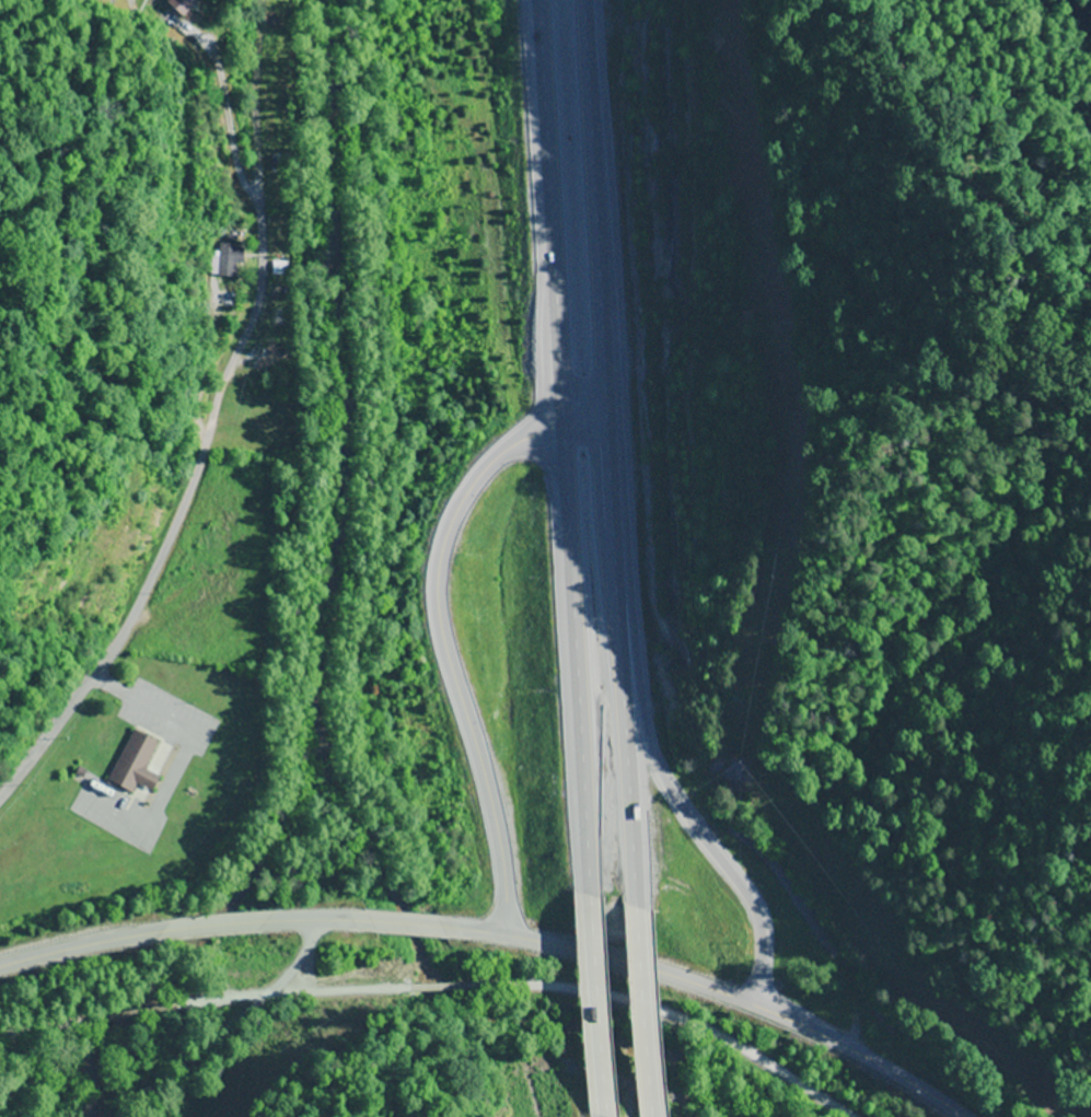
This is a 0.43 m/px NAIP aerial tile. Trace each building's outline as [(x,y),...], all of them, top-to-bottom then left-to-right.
[(107,784),(132,796),(137,786),(152,793),(159,777),(146,770),(159,743),(131,730),(107,784)]
